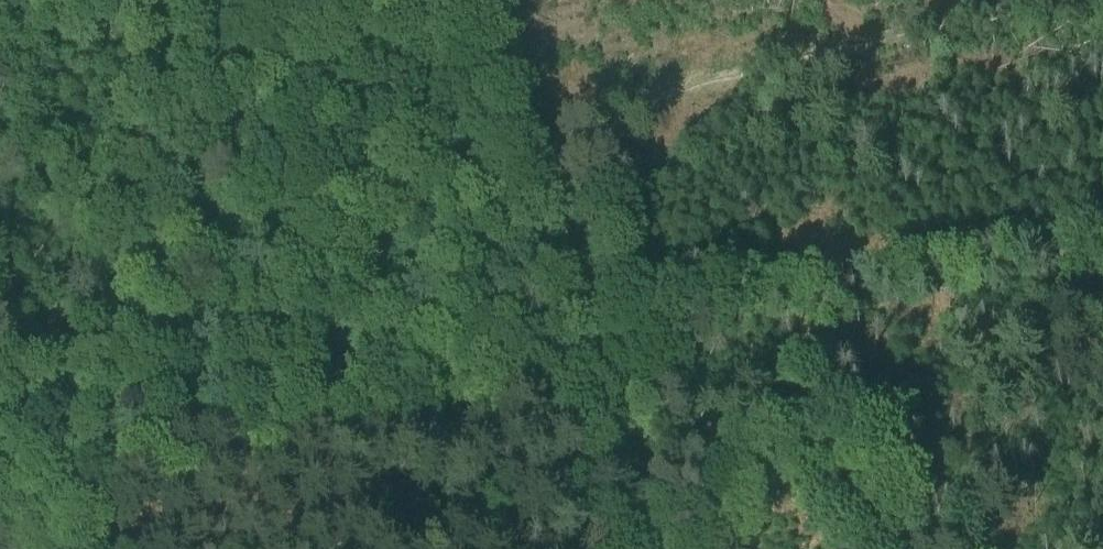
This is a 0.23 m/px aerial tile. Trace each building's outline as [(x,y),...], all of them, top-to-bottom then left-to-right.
[(837,463),(840,465),(844,464),(846,460),(842,447),(833,450),(833,451),(834,456),(837,463)]
